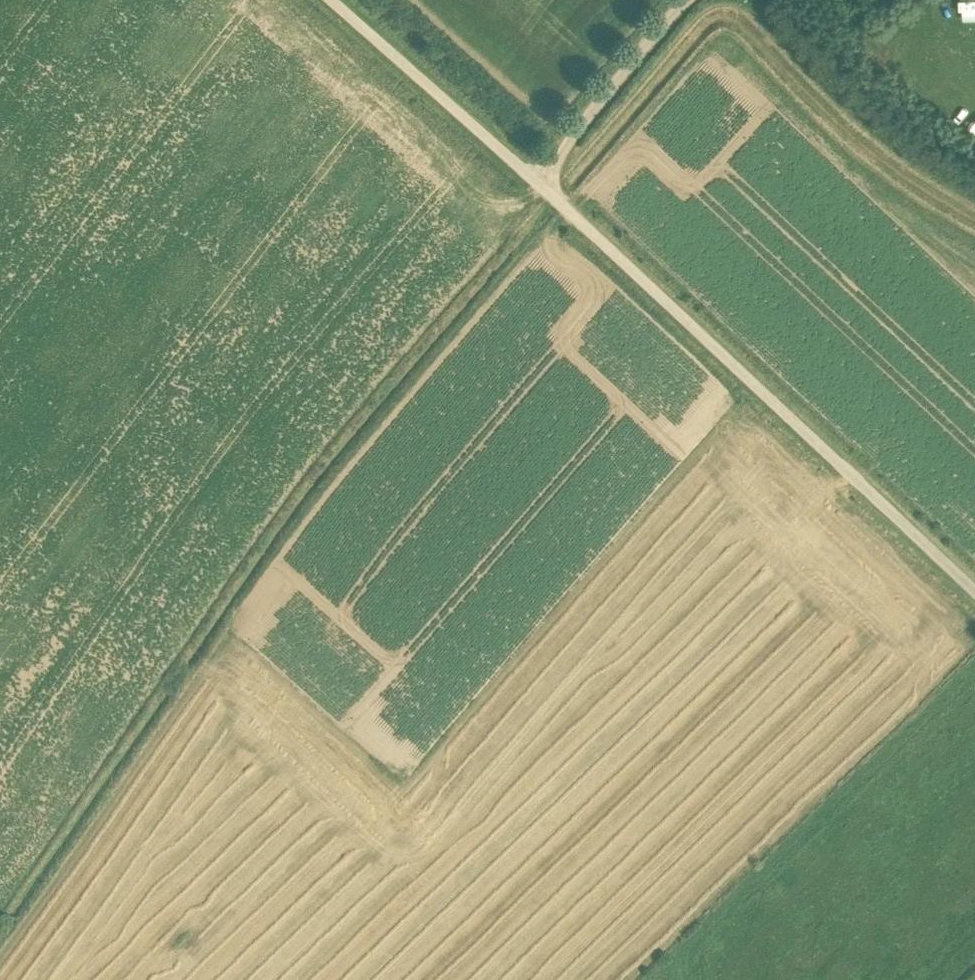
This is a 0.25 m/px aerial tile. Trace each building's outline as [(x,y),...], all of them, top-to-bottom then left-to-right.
[(963,12),(974,12),(974,0),(963,0),(963,12)]
